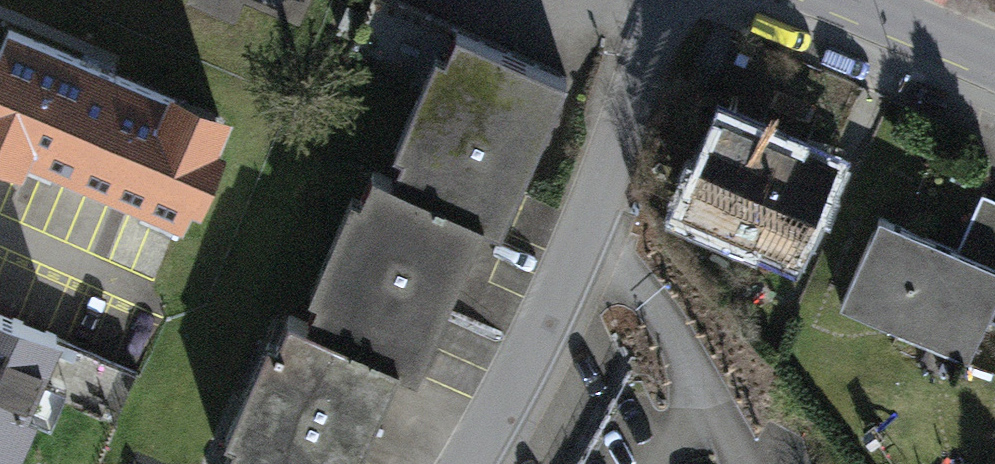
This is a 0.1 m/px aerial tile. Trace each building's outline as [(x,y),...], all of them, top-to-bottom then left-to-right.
[(33,38),(0,119),(0,159),(204,243),(252,127),(33,38)] [(471,42),(412,185),(505,226),(520,233),(583,85),(471,42)] [(843,162),(733,114),(689,215),(798,263),(843,162)] [(505,226),(390,178),(327,329),(417,368),(440,377),(505,226)] [(985,200),(961,254),(888,222),(849,311),(975,366),(992,328),(994,330),(994,205),(985,200)] [(0,312),(0,463),(33,463),(82,344),(0,312)] [(309,322),(247,463),(375,463),(417,368),(327,329),(309,322)]
